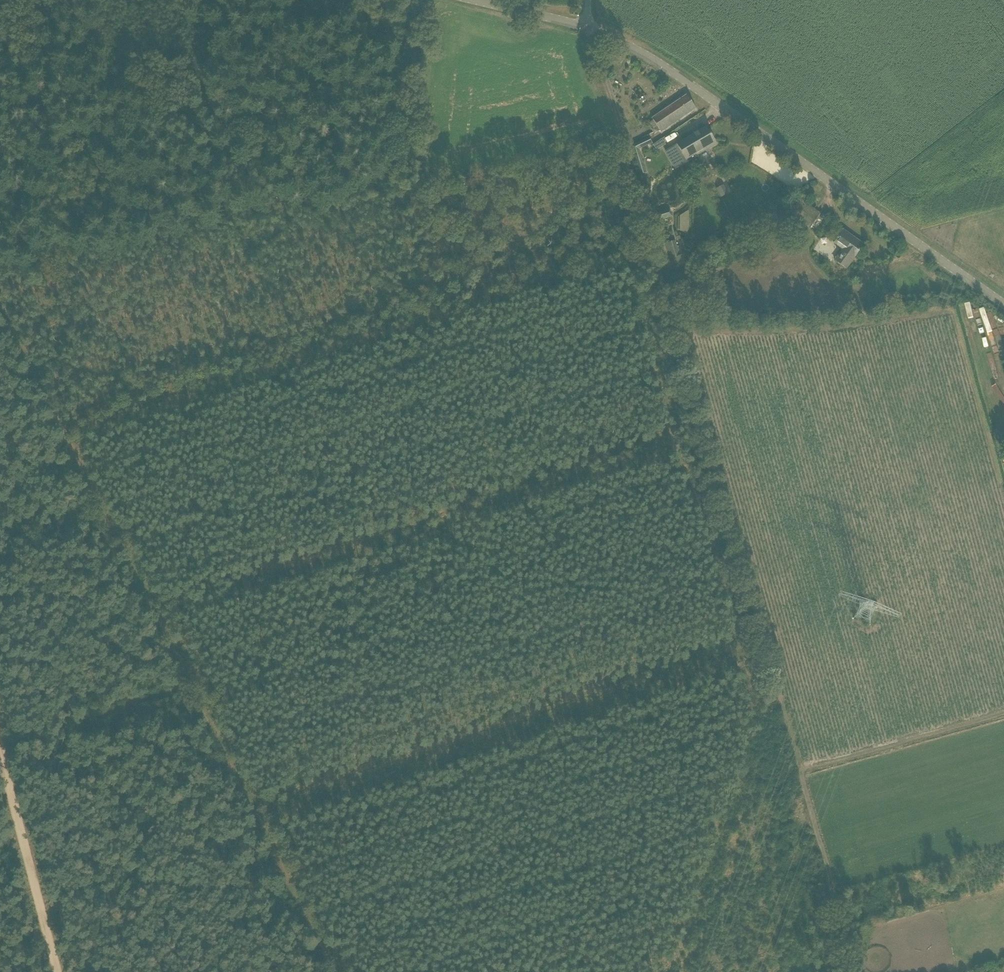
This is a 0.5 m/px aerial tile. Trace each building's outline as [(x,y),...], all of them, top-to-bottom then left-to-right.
[(686,95),(652,119),(661,132),(696,109),(686,95)] [(667,151),(676,166),(716,143),(706,127),(667,151)] [(632,146),(640,175),(646,174),(639,149),(653,143),(650,137),(632,146)] [(652,144),(655,149),(664,144),(661,139),(652,144)] [(721,197),(727,193),(723,187),(717,191),(721,197)] [(810,228),(820,214),(800,199),(789,213),(810,228)] [(846,251),(837,263),(846,269),(863,245),(843,231),(834,244),(846,251)] [(675,241),(667,243),(675,267),(682,263),(675,241)]
